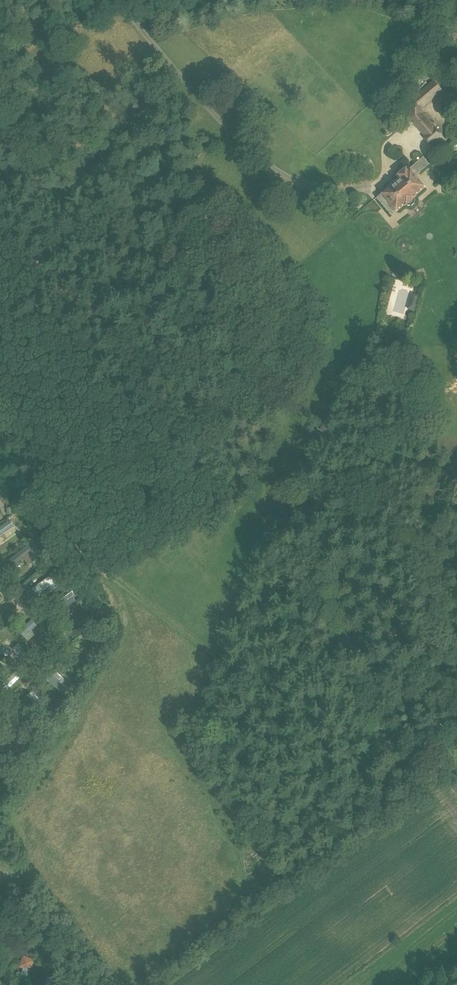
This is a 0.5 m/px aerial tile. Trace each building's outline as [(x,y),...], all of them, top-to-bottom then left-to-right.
[(416,42),(420,43),(425,41),(427,37),(425,32),(420,31),(416,33),(414,37),(416,42)] [(423,136),(430,145),(443,134),(436,125),(435,126),(423,113),(423,107),(444,90),(434,78),(408,100),(409,118),(424,135),(423,136)] [(377,197),(392,215),(406,203),(407,205),(412,205),(415,203),(415,198),(414,197),(425,187),(415,176),(429,164),(423,157),(408,169),(407,168),(397,176),(399,178),(383,191),(383,192),(377,197)] [(407,309),(415,311),(419,295),(412,293),(407,309)] [(0,527),(0,537),(14,527),(10,520),(0,527)] [(31,531),(24,529),(22,537),(29,539),(29,537),(30,538),(34,535),(31,531)] [(30,553),(35,560),(41,555),(32,542),(9,560),(14,566),(30,553)] [(51,575),(33,588),(37,595),(56,582),(51,575)] [(58,599),(62,604),(74,595),(70,590),(58,599)] [(75,601),(79,606),(84,602),(80,597),(75,601)] [(89,609),(85,604),(80,608),(84,613),(89,609)] [(90,621),(73,631),(77,637),(94,628),(90,621)] [(99,633),(83,644),(86,648),(102,637),(99,633)] [(19,644),(13,649),(28,667),(34,662),(19,644)] [(88,663),(92,657),(86,653),(82,659),(88,663)] [(0,670),(0,680),(9,672),(4,666),(0,670)] [(16,672),(3,684),(8,689),(21,677),(16,672)] [(51,673),(46,679),(63,693),(67,688),(51,673)] [(5,753),(11,741),(0,736),(0,750),(5,753)] [(22,974),(28,977),(35,960),(24,955),(19,967),(24,968),(22,974)] [(29,978),(36,981),(38,974),(32,972),(29,978)]
